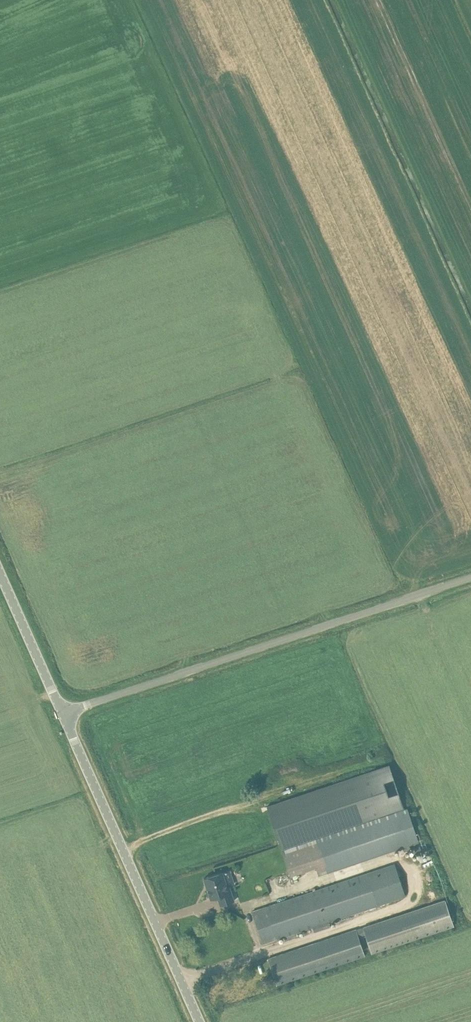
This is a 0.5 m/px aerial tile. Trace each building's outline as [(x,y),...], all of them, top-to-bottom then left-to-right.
[(404,809),(389,765),(267,806),(282,850),(404,809)] [(318,875),(403,847),(404,851),(410,849),(409,845),(419,841),(407,808),(404,809),(282,850),(290,875),(315,866),(318,875)] [(399,898),(389,866),(252,911),(263,943),(322,923),(323,928),(330,926),(328,921),(399,898)] [(222,872),(204,878),(211,899),(217,897),(220,905),(234,901),(229,885),(227,886),(222,872)] [(445,900),(363,927),(365,934),(371,953),(454,925),(445,900)] [(356,929),(268,959),(276,984),(365,955),(359,937),(365,934),(363,927),(356,929)]
